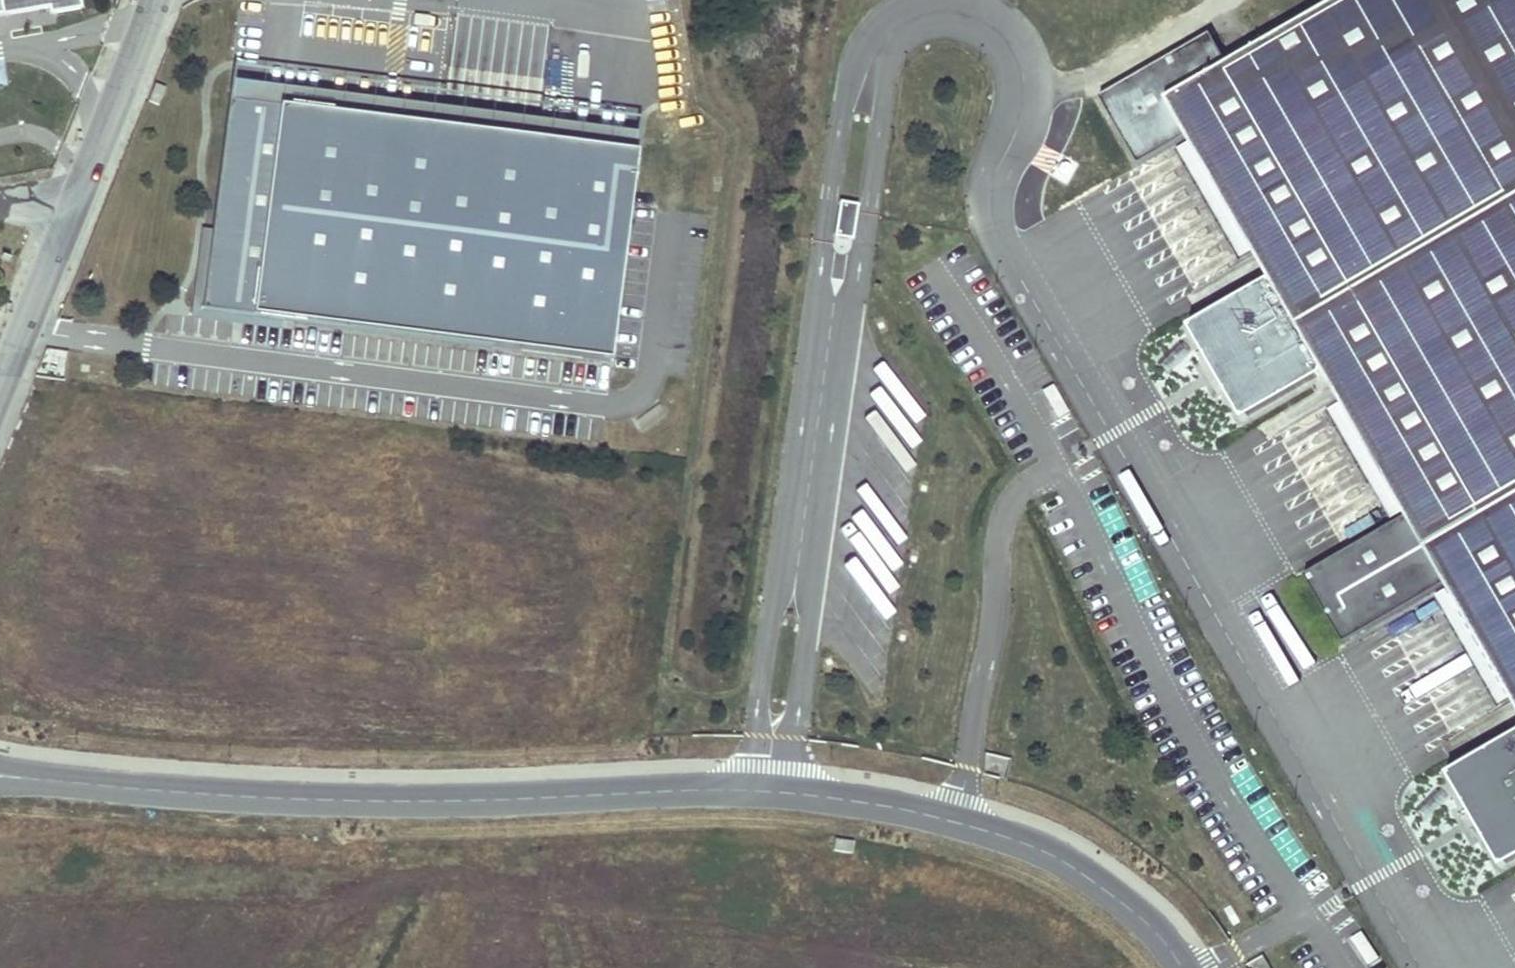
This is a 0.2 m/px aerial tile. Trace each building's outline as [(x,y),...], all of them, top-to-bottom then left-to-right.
[(49,8),(49,14),(82,8),(81,0),(0,0),(0,16),(49,8)] [(1228,66),(1210,34),(1099,97),(1139,166),(1189,137),(1266,270),(1271,279),(1188,327),(1242,421),(1323,374),(1328,382),(1402,511),(1406,517),(1304,576),(1343,643),(1445,585),(1447,589),(1514,706),(1514,0),(1342,0),(1228,66)] [(158,102),(164,85),(155,81),(148,98),(158,102)] [(230,89),(228,101),(636,153),(637,141),(230,89)] [(609,361),(636,153),(228,101),(202,310),(609,361)] [(1446,774),(1500,868),(1514,859),(1514,735),(1446,774)] [(854,841),(835,838),(833,850),(852,852),(854,841)]
